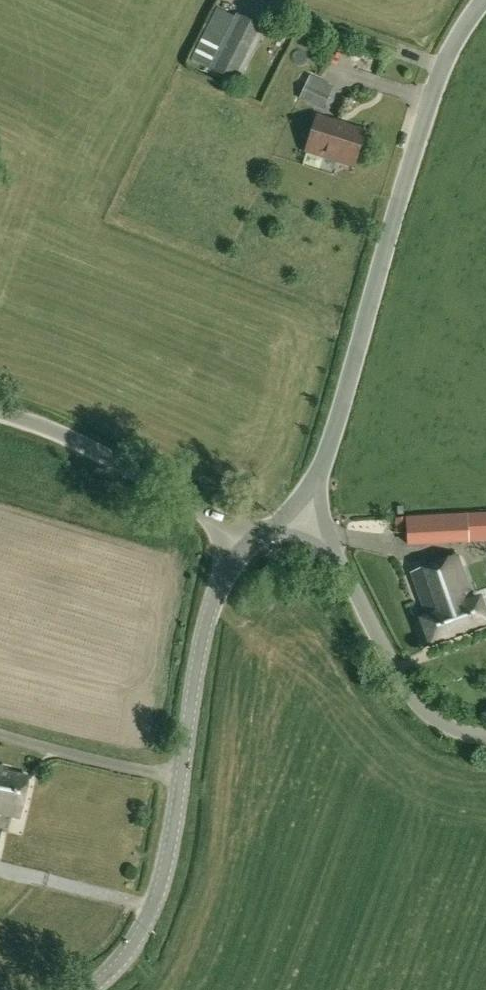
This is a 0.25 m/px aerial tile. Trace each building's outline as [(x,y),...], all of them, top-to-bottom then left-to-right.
[(235,15),(234,17),(216,9),(191,60),(209,69),(208,70),(238,84),(265,30),(235,15)] [(307,83),(299,100),(321,110),(329,94),(307,83)] [(363,133),(317,118),(306,151),(352,166),(363,133)] [(406,518),(407,547),(485,543),(485,514),(466,515),(406,518)] [(411,575),(426,618),(420,620),(429,646),(485,626),(485,620),(478,599),(471,601),(456,559),(411,575)] [(19,820),(30,776),(7,771),(8,767),(0,765),(0,816),(19,820)]
